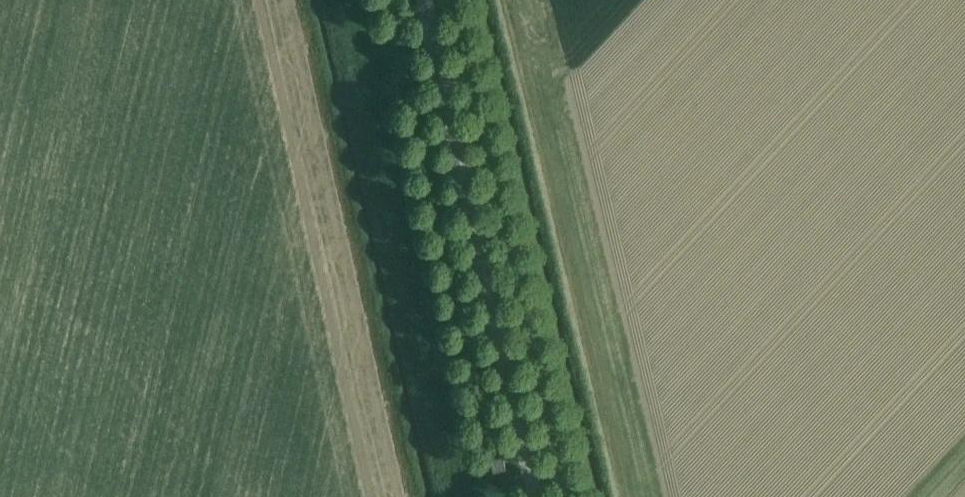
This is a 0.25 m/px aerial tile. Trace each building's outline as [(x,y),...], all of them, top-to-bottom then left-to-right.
[(503,456),(492,458),(494,470),(506,467),(503,456)]
